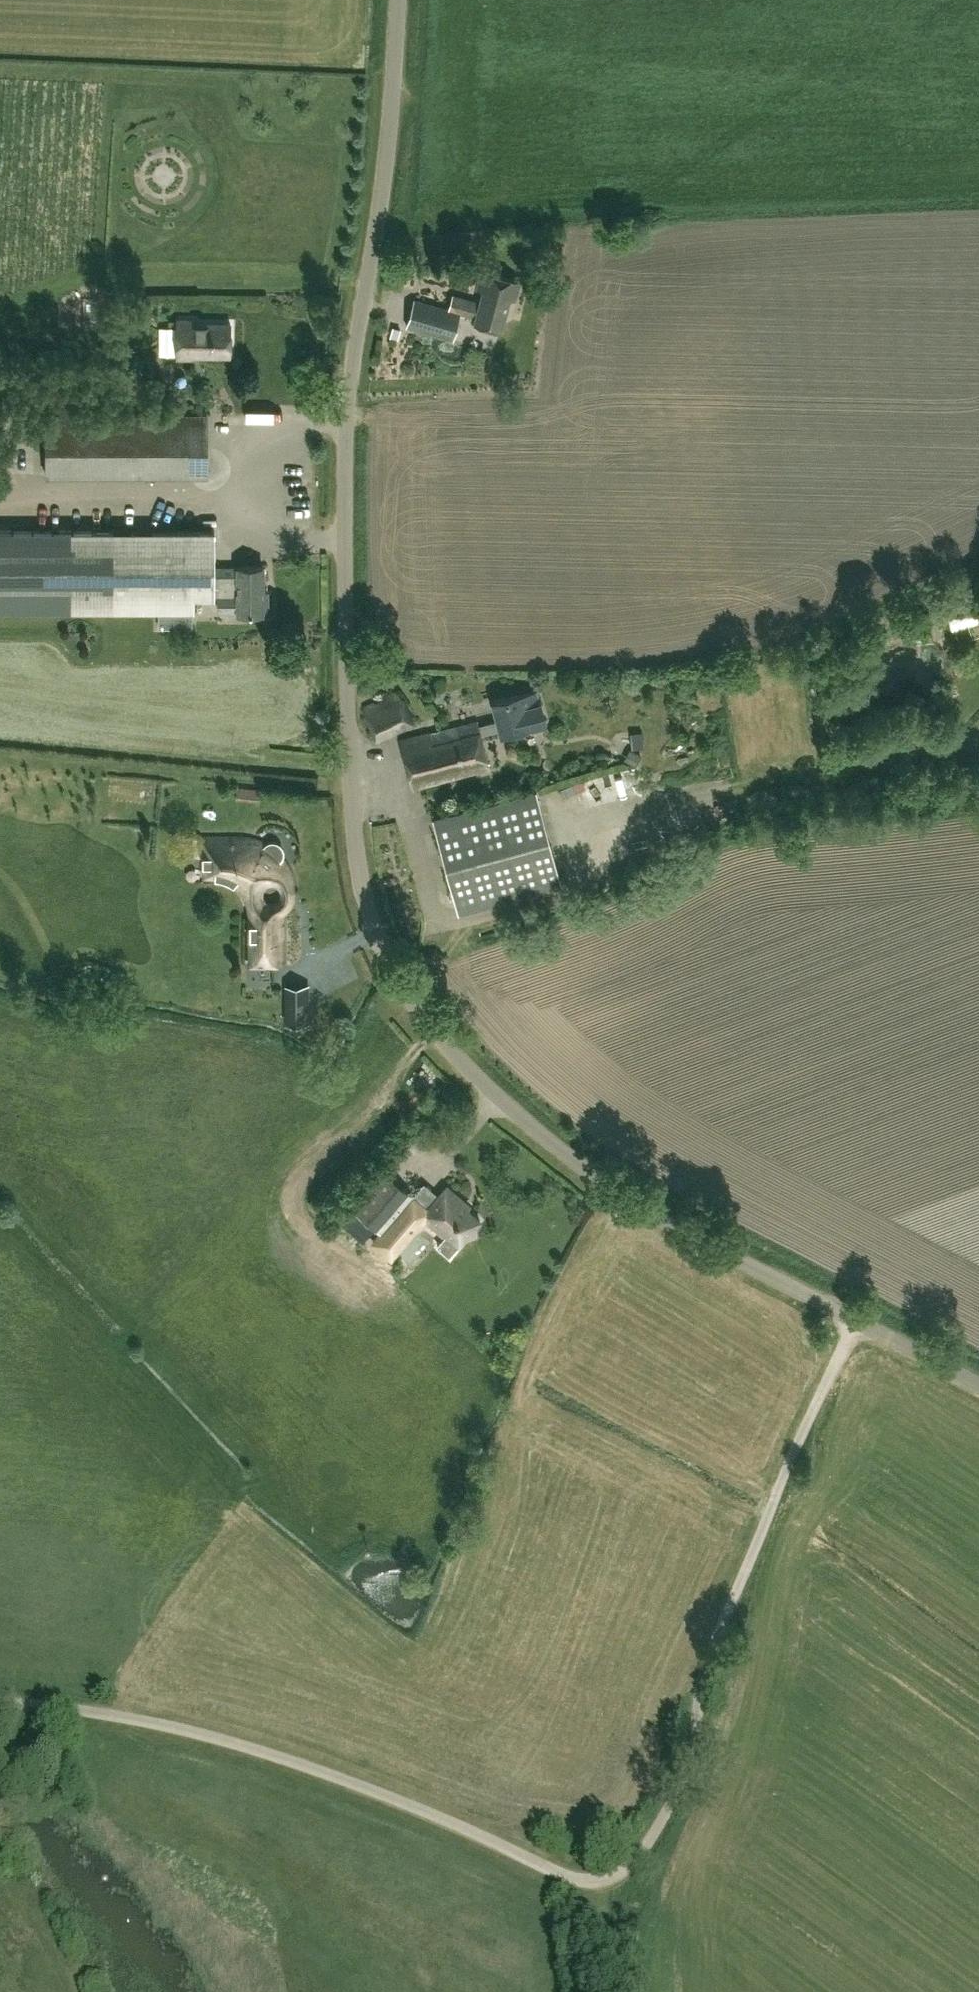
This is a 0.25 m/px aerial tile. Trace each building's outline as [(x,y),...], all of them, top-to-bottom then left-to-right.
[(501,329),(509,295),(514,296),(518,278),(482,269),(478,287),(483,288),(480,301),(453,293),(449,307),(414,297),(406,326),(452,340),(460,313),(476,317),(475,322),(501,329)] [(175,319),(175,357),(191,357),(191,355),(229,355),(229,323),(193,323),(193,319),(175,319)] [(45,474),(207,474),(207,413),(45,413),(45,474)] [(237,565),(237,566),(214,565),(214,529),(0,529),(0,611),(194,610),(194,597),(214,597),(214,596),(217,596),(217,611),(238,611),(237,610),(268,610),(267,589),(263,589),(263,565),(237,565)] [(178,630),(187,657),(206,651),(198,624),(178,630)] [(518,734),(517,728),(545,721),(538,689),(493,700),(498,720),(480,724),(478,720),(400,739),(412,788),(490,769),(482,736),(504,731),(505,737),(518,734)] [(363,707),(375,741),(414,723),(403,698),(395,693),(363,707)] [(260,788),(237,786),(236,798),(258,801),(260,788)] [(431,815),(457,911),(563,882),(537,786),(431,815)] [(285,868),(279,858),(281,853),(279,848),(275,844),(269,843),(264,846),(252,841),(238,839),(202,839),(203,869),(210,869),(221,871),(231,876),(241,883),(248,891),(253,902),(252,902),(252,964),(279,964),(279,935),(282,933),(282,924),(279,922),(279,914),(283,906),(279,900),(277,901),(272,903),(266,901),(262,898),(260,892),(261,886),(266,881),(273,880),(279,883),(282,889),(282,890),(290,890),(289,879),(285,868)] [(283,986),(283,1025),(309,1024),(309,986),(283,986)] [(383,1168),(352,1205),(376,1226),(375,1226),(383,1233),(397,1216),(409,1202),(415,1196),(413,1194),(383,1168)] [(447,1184),(427,1206),(415,1196),(409,1202),(397,1216),(405,1222),(413,1222),(420,1215),(443,1236),(446,1232),(459,1244),(467,1235),(475,1235),(476,1235),(473,1227),(480,1219),(467,1207),(467,1202),(447,1184)]
